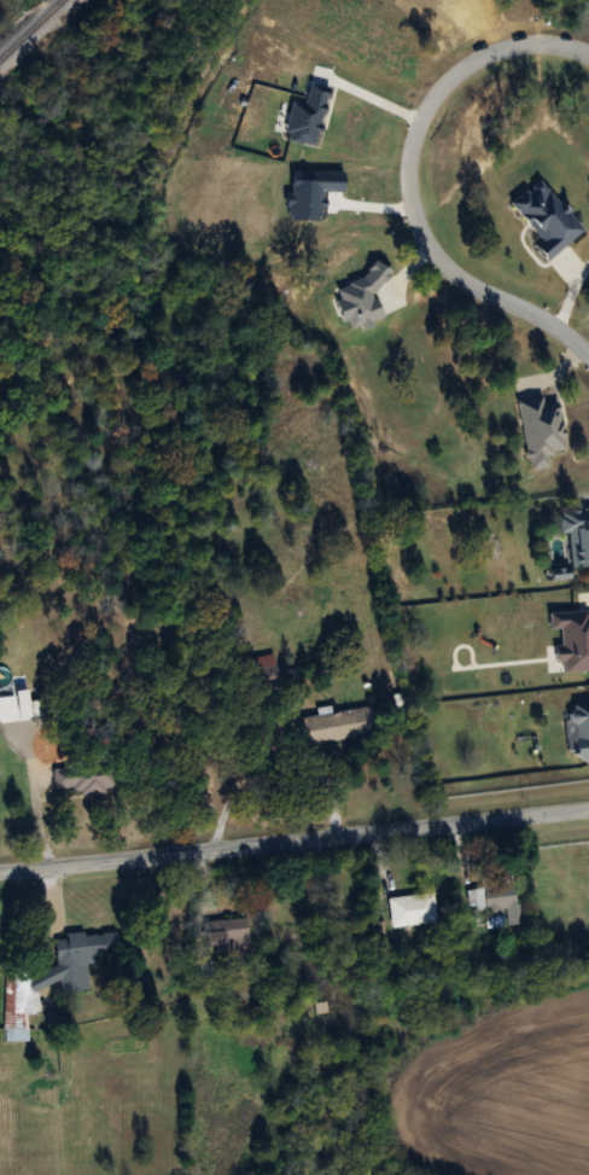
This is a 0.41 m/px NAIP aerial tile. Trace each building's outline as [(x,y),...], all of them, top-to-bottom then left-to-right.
[(588,566),(588,509),(558,511),(560,533),(568,532),(570,567),(588,566)] [(281,684),(272,653),(243,661),(252,692),(281,684)] [(31,716),(28,692),(0,695),(0,720),(31,716)] [(570,704),(575,758),(588,757),(588,703),(570,704)] [(307,745),(374,734),(369,706),(302,717),(307,745)] [(51,767),(53,790),(72,788),(73,794),(115,790),(113,761),(51,767)] [(484,928),(519,925),(516,884),(466,889),(467,910),(483,909),(484,928)] [(390,927),(435,923),(433,893),(387,898),(390,927)] [(206,952),(249,948),(246,918),(203,923),(206,952)] [(3,972),(5,1042),(28,1042),(27,1013),(39,1012),(38,995),(58,994),(58,993),(88,992),(87,961),(118,960),(117,934),(54,936),(55,970),(3,972)]
